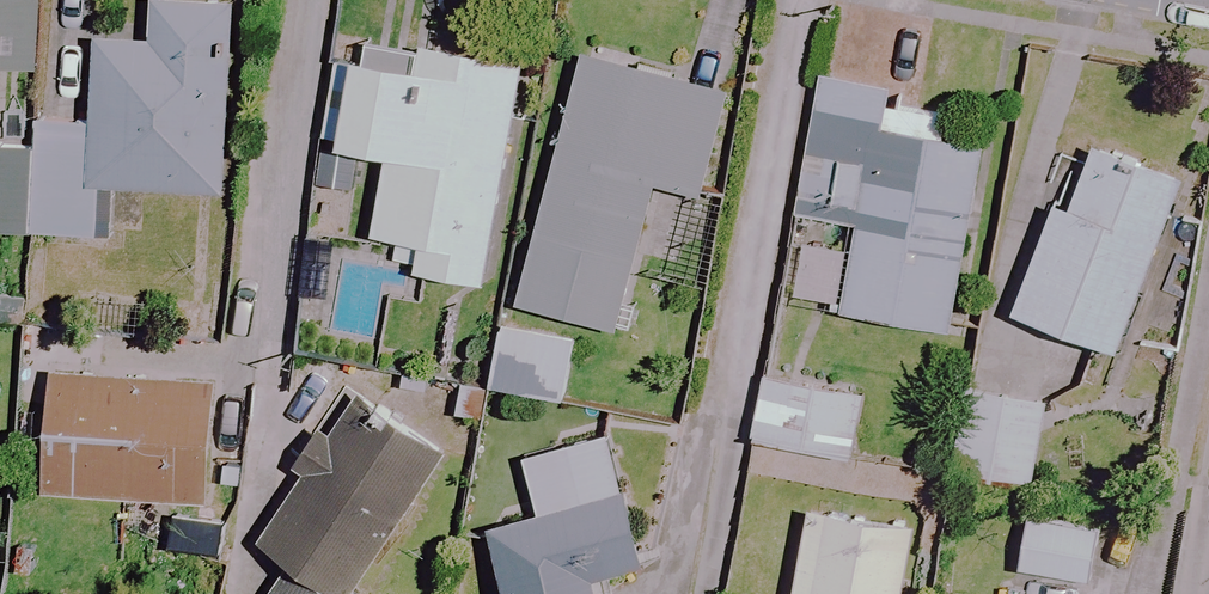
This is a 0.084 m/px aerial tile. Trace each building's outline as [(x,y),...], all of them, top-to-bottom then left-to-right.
[(27,69),(31,0),(0,0),(0,68),(27,69)] [(4,148),(1,232),(109,236),(111,188),(219,192),(227,2),(179,0),(147,0),(145,40),(85,38),(82,123),(27,121),(26,149),(4,148)] [(517,66),(422,49),(418,72),(334,57),(318,143),(383,155),(369,237),(414,245),(409,273),(478,285),(517,66)] [(724,89),(581,50),(530,238),(628,264),(649,185),(695,197),(724,89)] [(940,333),(974,152),(934,144),(940,115),(883,105),(886,92),(816,79),(790,216),(854,228),(850,249),(792,238),(780,302),(940,333)] [(1177,175),(1070,134),(1002,312),(1110,353),(1177,175)] [(568,338),(495,323),(483,384),(556,399),(568,338)] [(210,384),(42,372),(34,493),(202,504),(210,384)] [(859,392),(761,374),(749,439),(847,458),(859,392)] [(1038,401),(964,390),(951,477),(1026,488),(1038,401)] [(433,449),(337,396),(256,544),(281,558),(261,593),(353,593),(433,449)] [(603,431),(554,444),(571,504),(483,528),(501,593),(596,593),(591,577),(640,563),(603,431)] [(909,527),(805,506),(788,593),(896,593),(909,527)] [(1089,528),(1021,519),(1015,572),(1082,580),(1089,528)]
